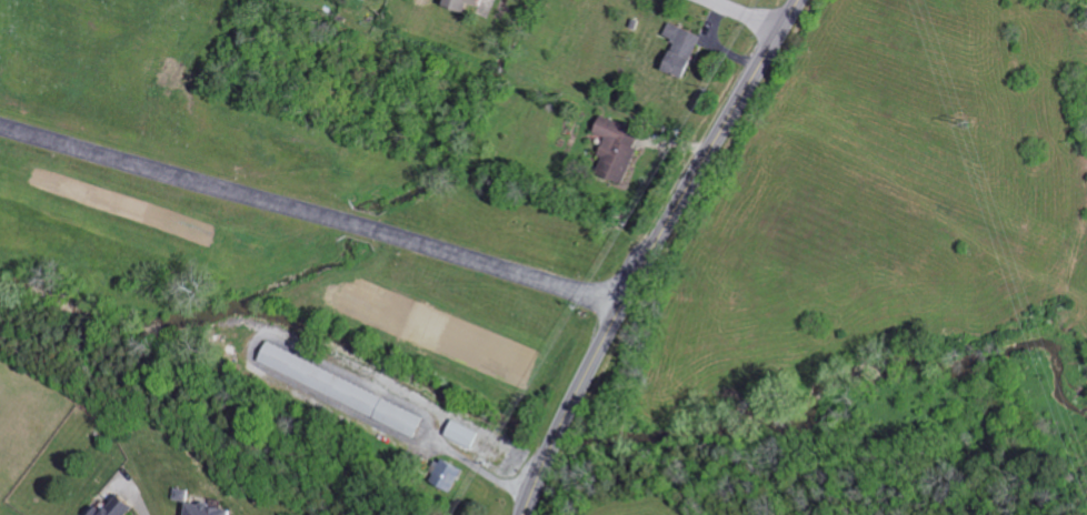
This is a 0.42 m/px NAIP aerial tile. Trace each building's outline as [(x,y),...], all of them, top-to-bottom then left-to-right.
[(453,5),(472,12),(475,3),(489,8),(492,0),(455,0),(453,5)] [(707,36),(674,22),(668,37),(680,42),(669,70),(690,78),(707,36)] [(629,184),(642,148),(638,147),(644,130),(607,116),(600,134),(612,138),(604,159),(614,163),(609,177),(629,184)] [(421,435),(430,414),(272,342),(262,363),(421,435)] [(450,436),(477,447),(484,430),(457,419),(450,436)] [(143,504),(126,492),(113,510),(104,504),(96,514),(135,514),(143,504)] [(240,508),(195,500),(193,514),(238,514),(240,508)]
